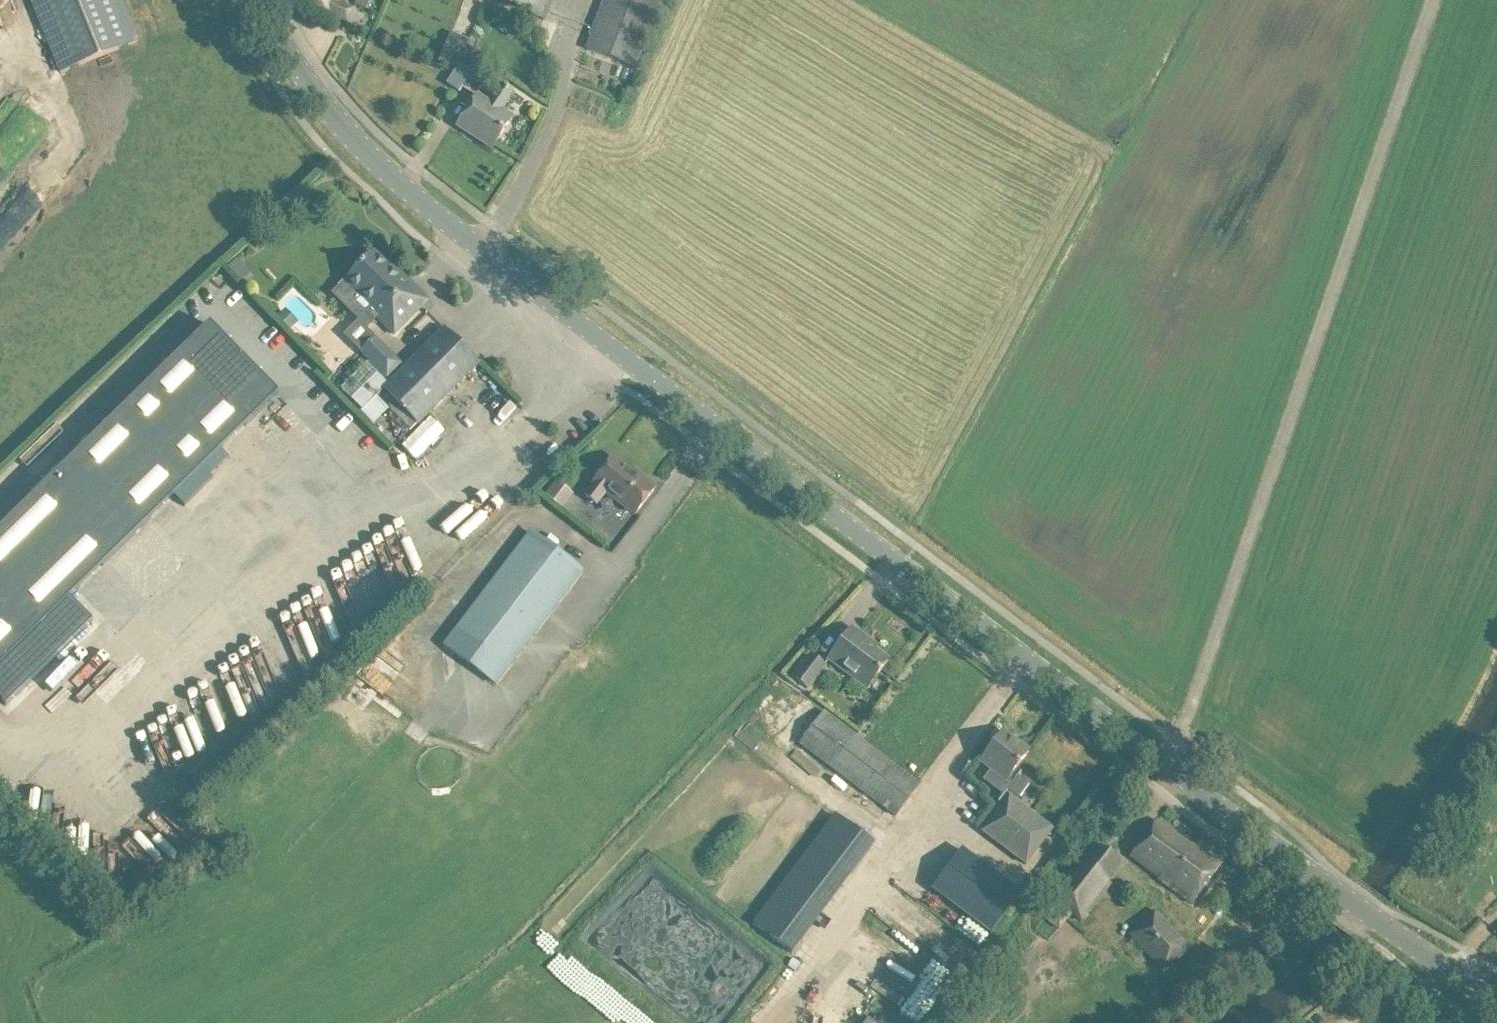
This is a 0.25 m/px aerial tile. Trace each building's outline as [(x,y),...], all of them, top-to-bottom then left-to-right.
[(60,72),(138,41),(122,0),(31,0),(60,72)] [(347,22),(353,9),(339,3),(341,0),(295,0),(347,22)] [(545,20),(553,0),(495,0),(545,20)] [(636,68),(662,0),(602,0),(584,47),(636,68)] [(458,70),(470,40),(453,33),(440,62),(458,70)] [(502,111),(515,92),(500,83),(488,101),(478,95),(458,125),(471,134),(473,130),(495,144),(512,117),(502,111)] [(346,280),(333,294),(350,310),(360,300),(369,309),(379,319),(394,334),(422,307),(421,306),(414,312),(399,297),(408,287),(405,283),(374,252),(346,280)] [(0,529),(0,698),(6,704),(92,620),(70,598),(278,394),(210,324),(0,529)] [(384,388),(376,397),(410,430),(418,422),(419,423),(479,364),(444,329),(387,385),(384,388)] [(360,352),(386,378),(401,362),(375,337),(360,352)] [(376,374),(352,398),(363,410),(376,397),(384,388),(387,385),(376,374)] [(586,496),(596,503),(605,491),(635,514),(654,489),(613,457),(594,482),(595,484),(586,496)] [(545,495),(563,509),(574,494),(556,480),(545,495)] [(583,572),(530,532),(444,644),(497,684),(583,572)] [(865,643),(867,640),(852,628),(829,658),(868,688),(888,661),(865,643)] [(794,677),(808,688),(825,666),(811,655),(794,677)] [(800,743),(896,815),(920,783),(824,711),(800,743)] [(998,801),(1002,805),(983,831),(1026,864),(1053,829),(1019,803),(1021,800),(1023,801),(1023,800),(1020,797),(1029,785),(1018,776),(1021,772),(1020,771),(1019,773),(1015,770),(1029,752),(1002,732),(990,748),(981,760),(992,768),(983,780),(1003,795),(998,801)] [(853,874),(875,843),(834,812),(811,843),(853,874)] [(1158,879),(1192,904),(1221,864),(1192,844),(1191,845),(1157,821),(1131,856),(1160,877),(1158,879)] [(1100,875),(1113,858),(1092,842),(1080,858),(1038,914),(1058,930),(1071,915),(1081,923),(1099,899),(1111,883),(1100,875)] [(990,933),(1021,892),(962,847),(931,889),(990,933)] [(1129,935),(1163,971),(1191,948),(1155,910),(1129,935)]
